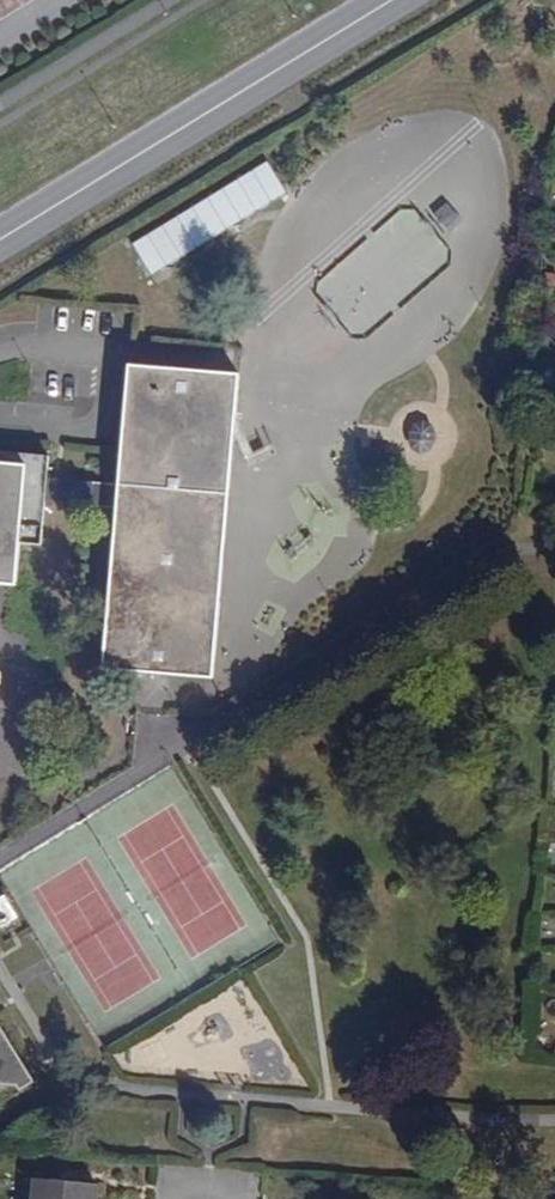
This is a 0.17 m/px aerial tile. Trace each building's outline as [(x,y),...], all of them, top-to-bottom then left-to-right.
[(120,479),(118,501),(103,660),(210,671),(218,593),(158,586),(172,426),(234,432),(240,365),(131,355),(120,479)] [(16,578),(21,535),(40,537),(44,494),(46,472),(48,449),(0,443),(0,576),(16,578)] [(46,472),(44,494),(118,501),(120,479),(46,472)] [(16,924),(7,897),(0,900),(0,929),(16,924)] [(18,1072),(21,1080),(37,1070),(0,1008),(0,1070),(18,1072)] [(71,1183),(71,1175),(56,1174),(55,1182),(71,1183)] [(27,1198),(90,1198),(92,1184),(71,1183),(55,1182),(28,1180),(27,1198)]
